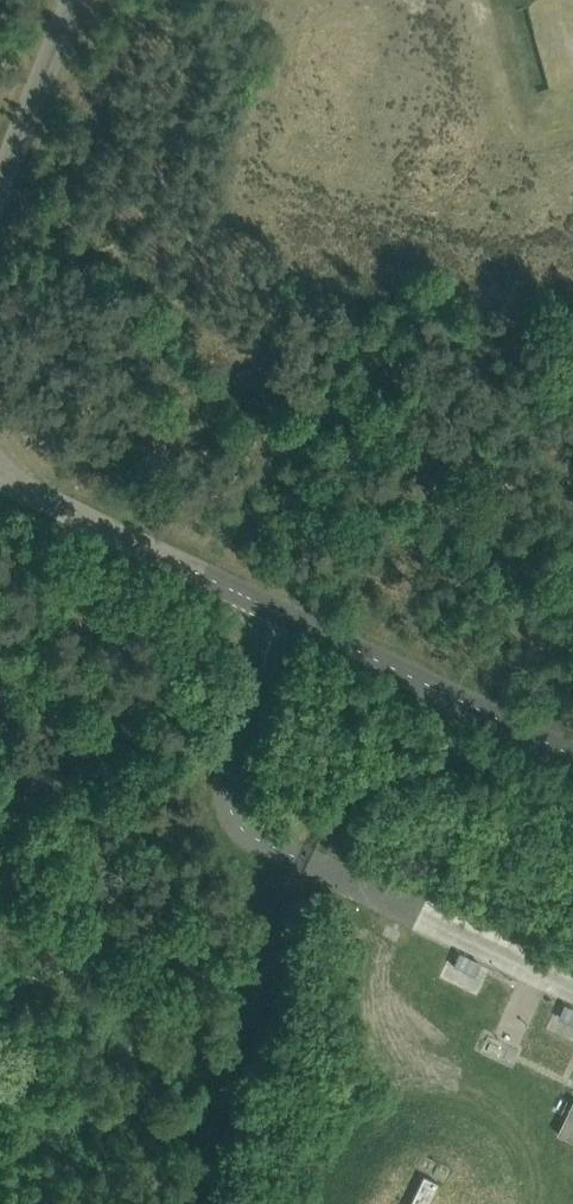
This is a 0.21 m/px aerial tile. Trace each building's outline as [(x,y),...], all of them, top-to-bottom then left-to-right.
[(453,966),(475,976),(481,963),(460,952),(453,966)] [(560,1017),(572,1023),(572,1007),(566,1004),(560,1017)] [(559,1134),(572,1141),(572,1106),(559,1134)] [(438,1182),(424,1175),(410,1203),(428,1203),(433,1194),(438,1182)]
